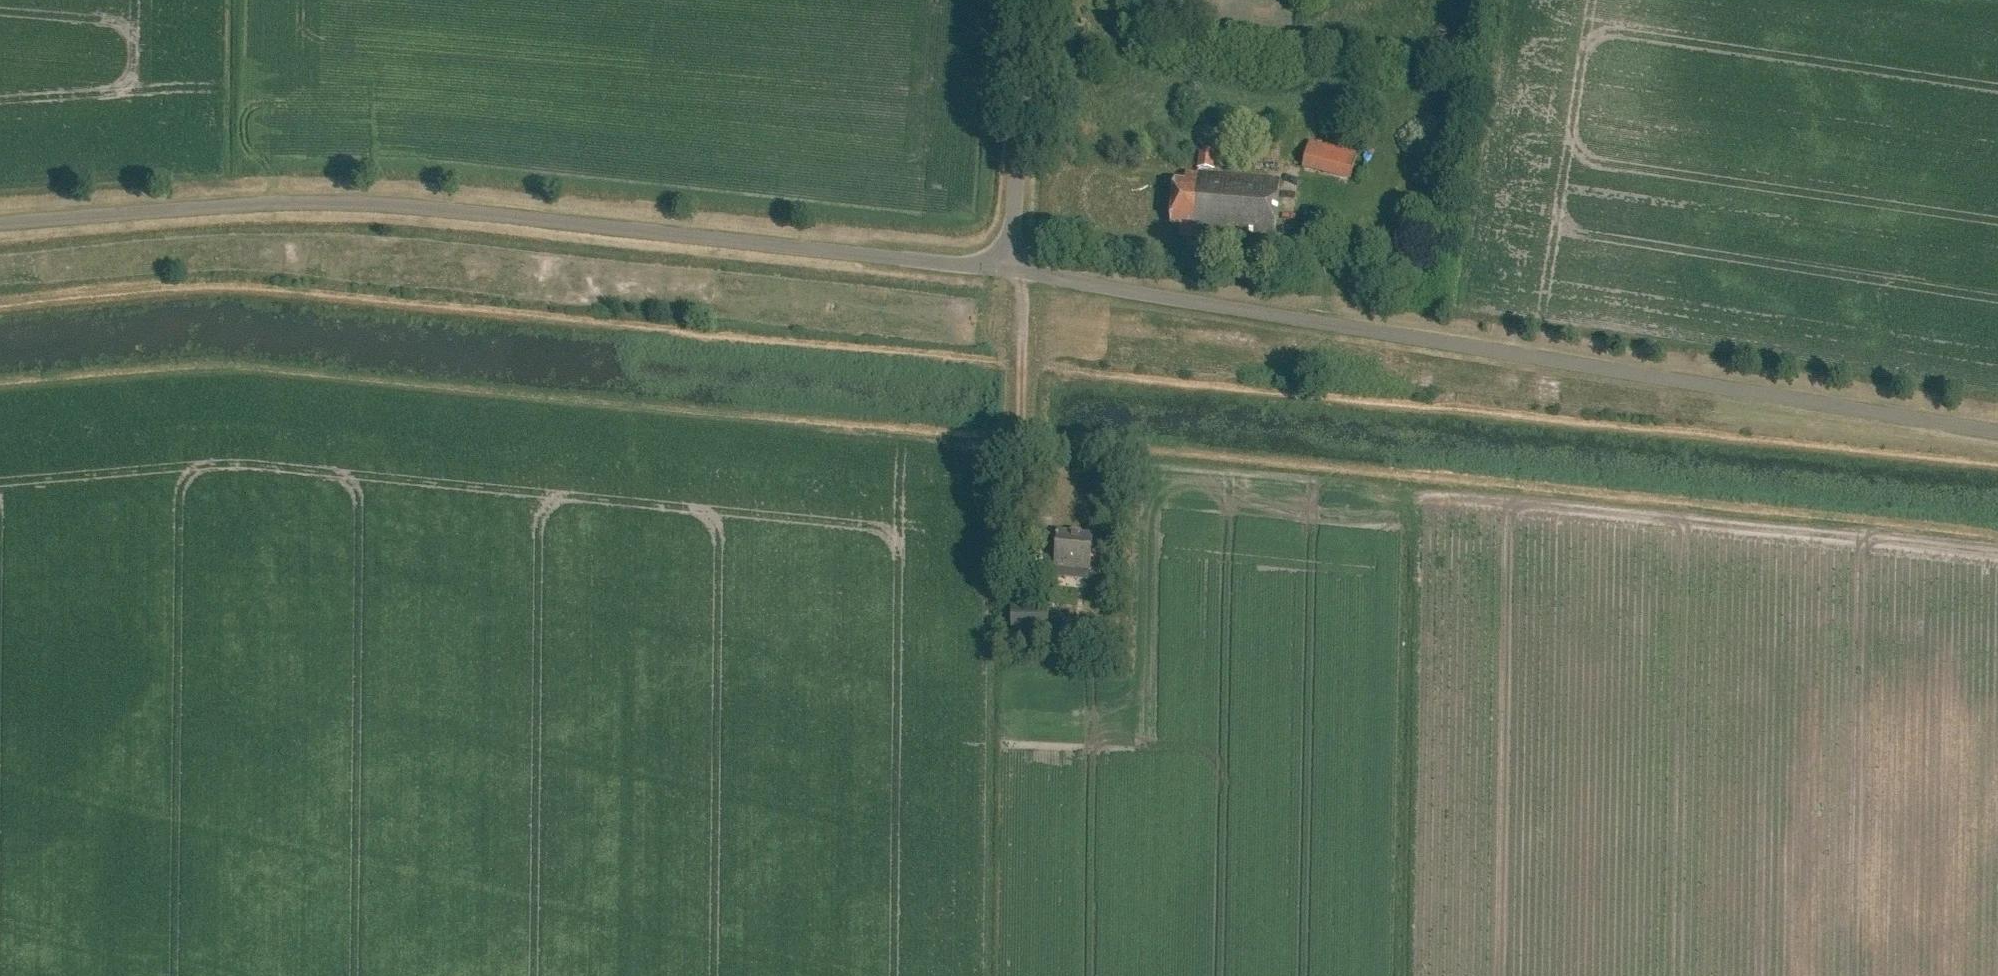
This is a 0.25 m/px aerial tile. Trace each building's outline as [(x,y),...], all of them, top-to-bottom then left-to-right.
[(1313,166),(1315,148),(1296,146),(1295,164),(1313,166)] [(1183,238),(1273,246),(1278,184),(1188,176),(1187,187),(1176,187),(1173,226),(1183,227),(1183,238)] [(1087,570),(1100,571),(1101,554),(1089,553),(1091,534),(1057,531),(1054,567),(1087,570)] [(1048,601),(1009,602),(1010,630),(1049,629),(1048,601)]
